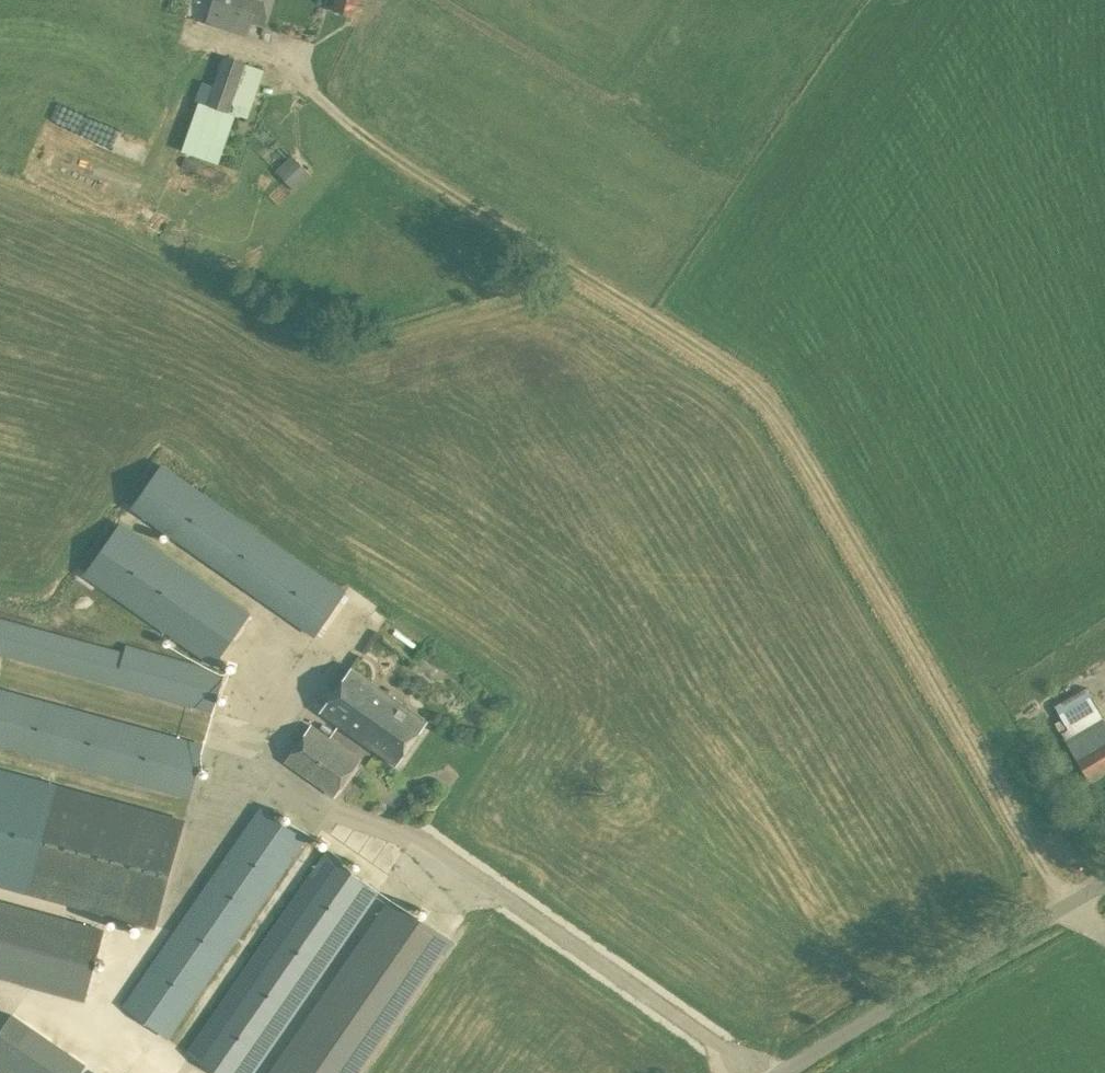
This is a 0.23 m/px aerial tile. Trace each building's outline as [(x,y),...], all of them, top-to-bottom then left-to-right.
[(207,23),(248,36),(252,22),(263,25),(270,0),(215,0),(207,23)] [(355,16),(360,0),(335,0),(332,8),(355,16)] [(246,64),(223,56),(207,102),(199,99),(182,149),(219,161),(234,114),(239,115),(242,104),(234,101),(246,64)] [(276,169),(296,191),(311,175),(291,154),(276,169)] [(314,637),(345,592),(162,463),(130,508),(314,637)] [(213,667),(250,613),(120,522),(83,575),(213,667)] [(213,712),(224,672),(125,645),(123,651),(0,618),(0,655),(213,712)] [(395,764),(425,721),(352,669),(321,712),(395,764)] [(1058,714),(1061,719),(1054,723),(1061,735),(1062,734),(1065,739),(1064,740),(1088,779),(1104,769),(1104,721),(1102,717),(1084,687),(1058,703),(1063,711),(1058,714)] [(190,799),(205,743),(0,688),(0,747),(190,799)] [(334,798),(360,760),(310,723),(283,762),(334,798)] [(155,929),(185,819),(0,768),(0,887),(155,929)] [(121,1006),(167,1039),(306,838),(260,807),(121,1006)] [(216,1072),(253,1072),(379,889),(325,852),(186,1052),(216,1072)] [(452,939),(392,898),(271,1072),(360,1072),(452,939)] [(84,1000),(103,929),(0,901),(0,977),(84,1000)] [(0,1032),(0,1070),(4,1072),(78,1072),(84,1064),(12,1014),(0,1032)]
